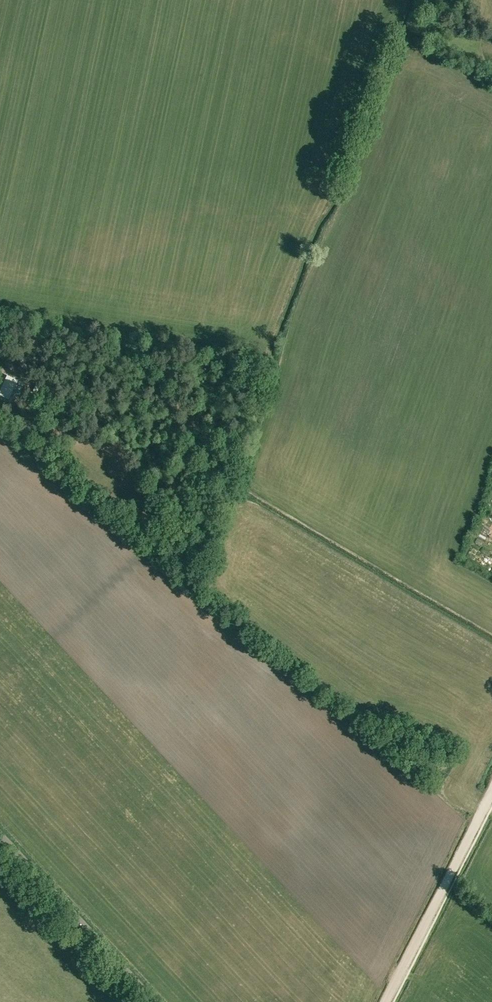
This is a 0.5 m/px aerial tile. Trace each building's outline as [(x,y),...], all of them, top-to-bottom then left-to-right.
[(18,381),(7,376),(0,392),(0,396),(9,400),(18,381)]
